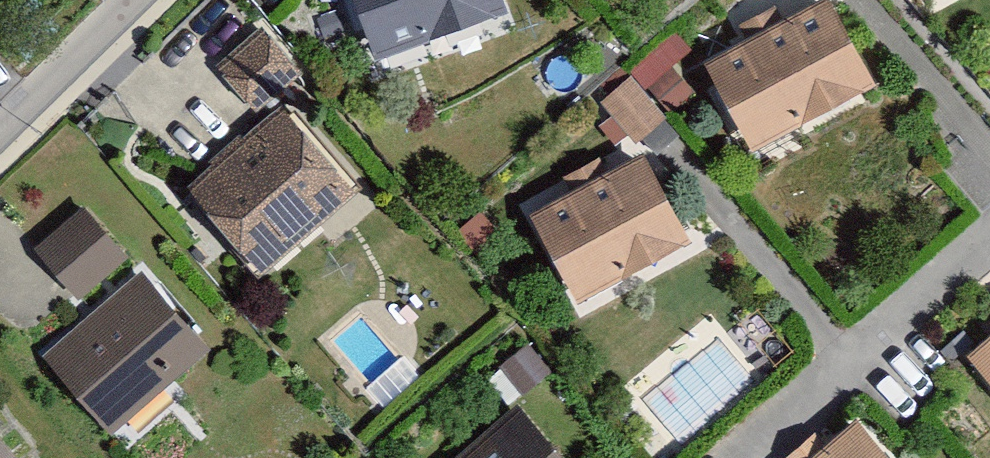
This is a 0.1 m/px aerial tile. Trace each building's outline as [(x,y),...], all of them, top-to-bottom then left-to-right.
[(368,79),(523,23),(515,0),(339,0),(368,79)] [(708,64),(754,156),(887,89),(842,0),(834,0),(708,64)] [(258,116),(182,181),(266,277),(366,190),(283,94),(305,75),(262,26),(215,66),(258,116)] [(671,118),(632,74),(600,101),(639,146),(671,118)] [(673,139),(534,205),(583,307),(722,241),(673,139)] [(88,298),(30,345),(96,426),(203,340),(87,197),(38,237),(88,298)] [(946,390),(969,370),(948,347),(925,366),(946,390)] [(969,370),(989,394),(989,352),(969,370)] [(460,457),(560,457),(515,409),(460,457)] [(864,424),(829,452),(817,437),(791,457),(892,457),(864,424)]
